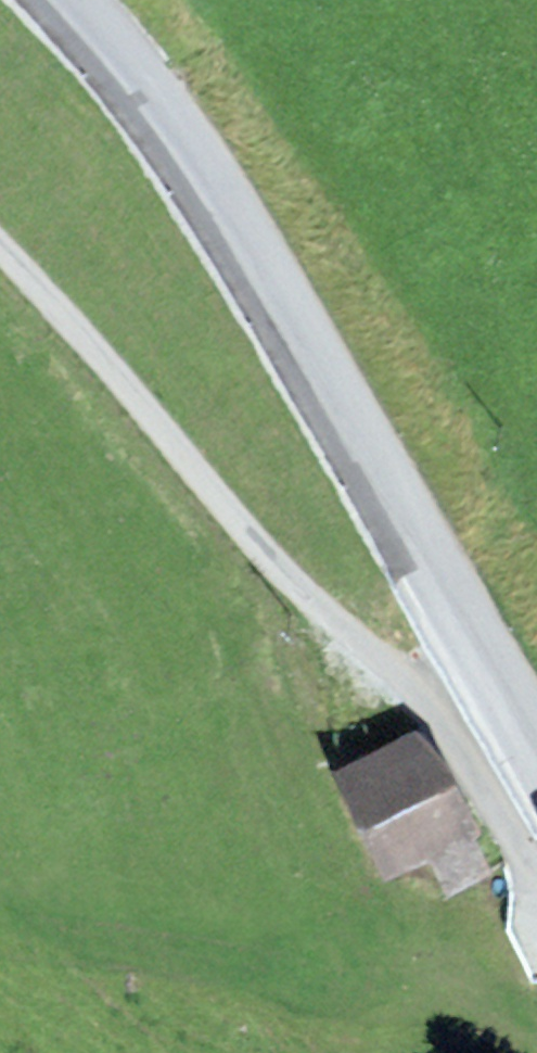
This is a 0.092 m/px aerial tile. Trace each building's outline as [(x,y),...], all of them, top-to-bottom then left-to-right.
[(414,736),(343,775),(396,872),(467,834),(414,736)]
